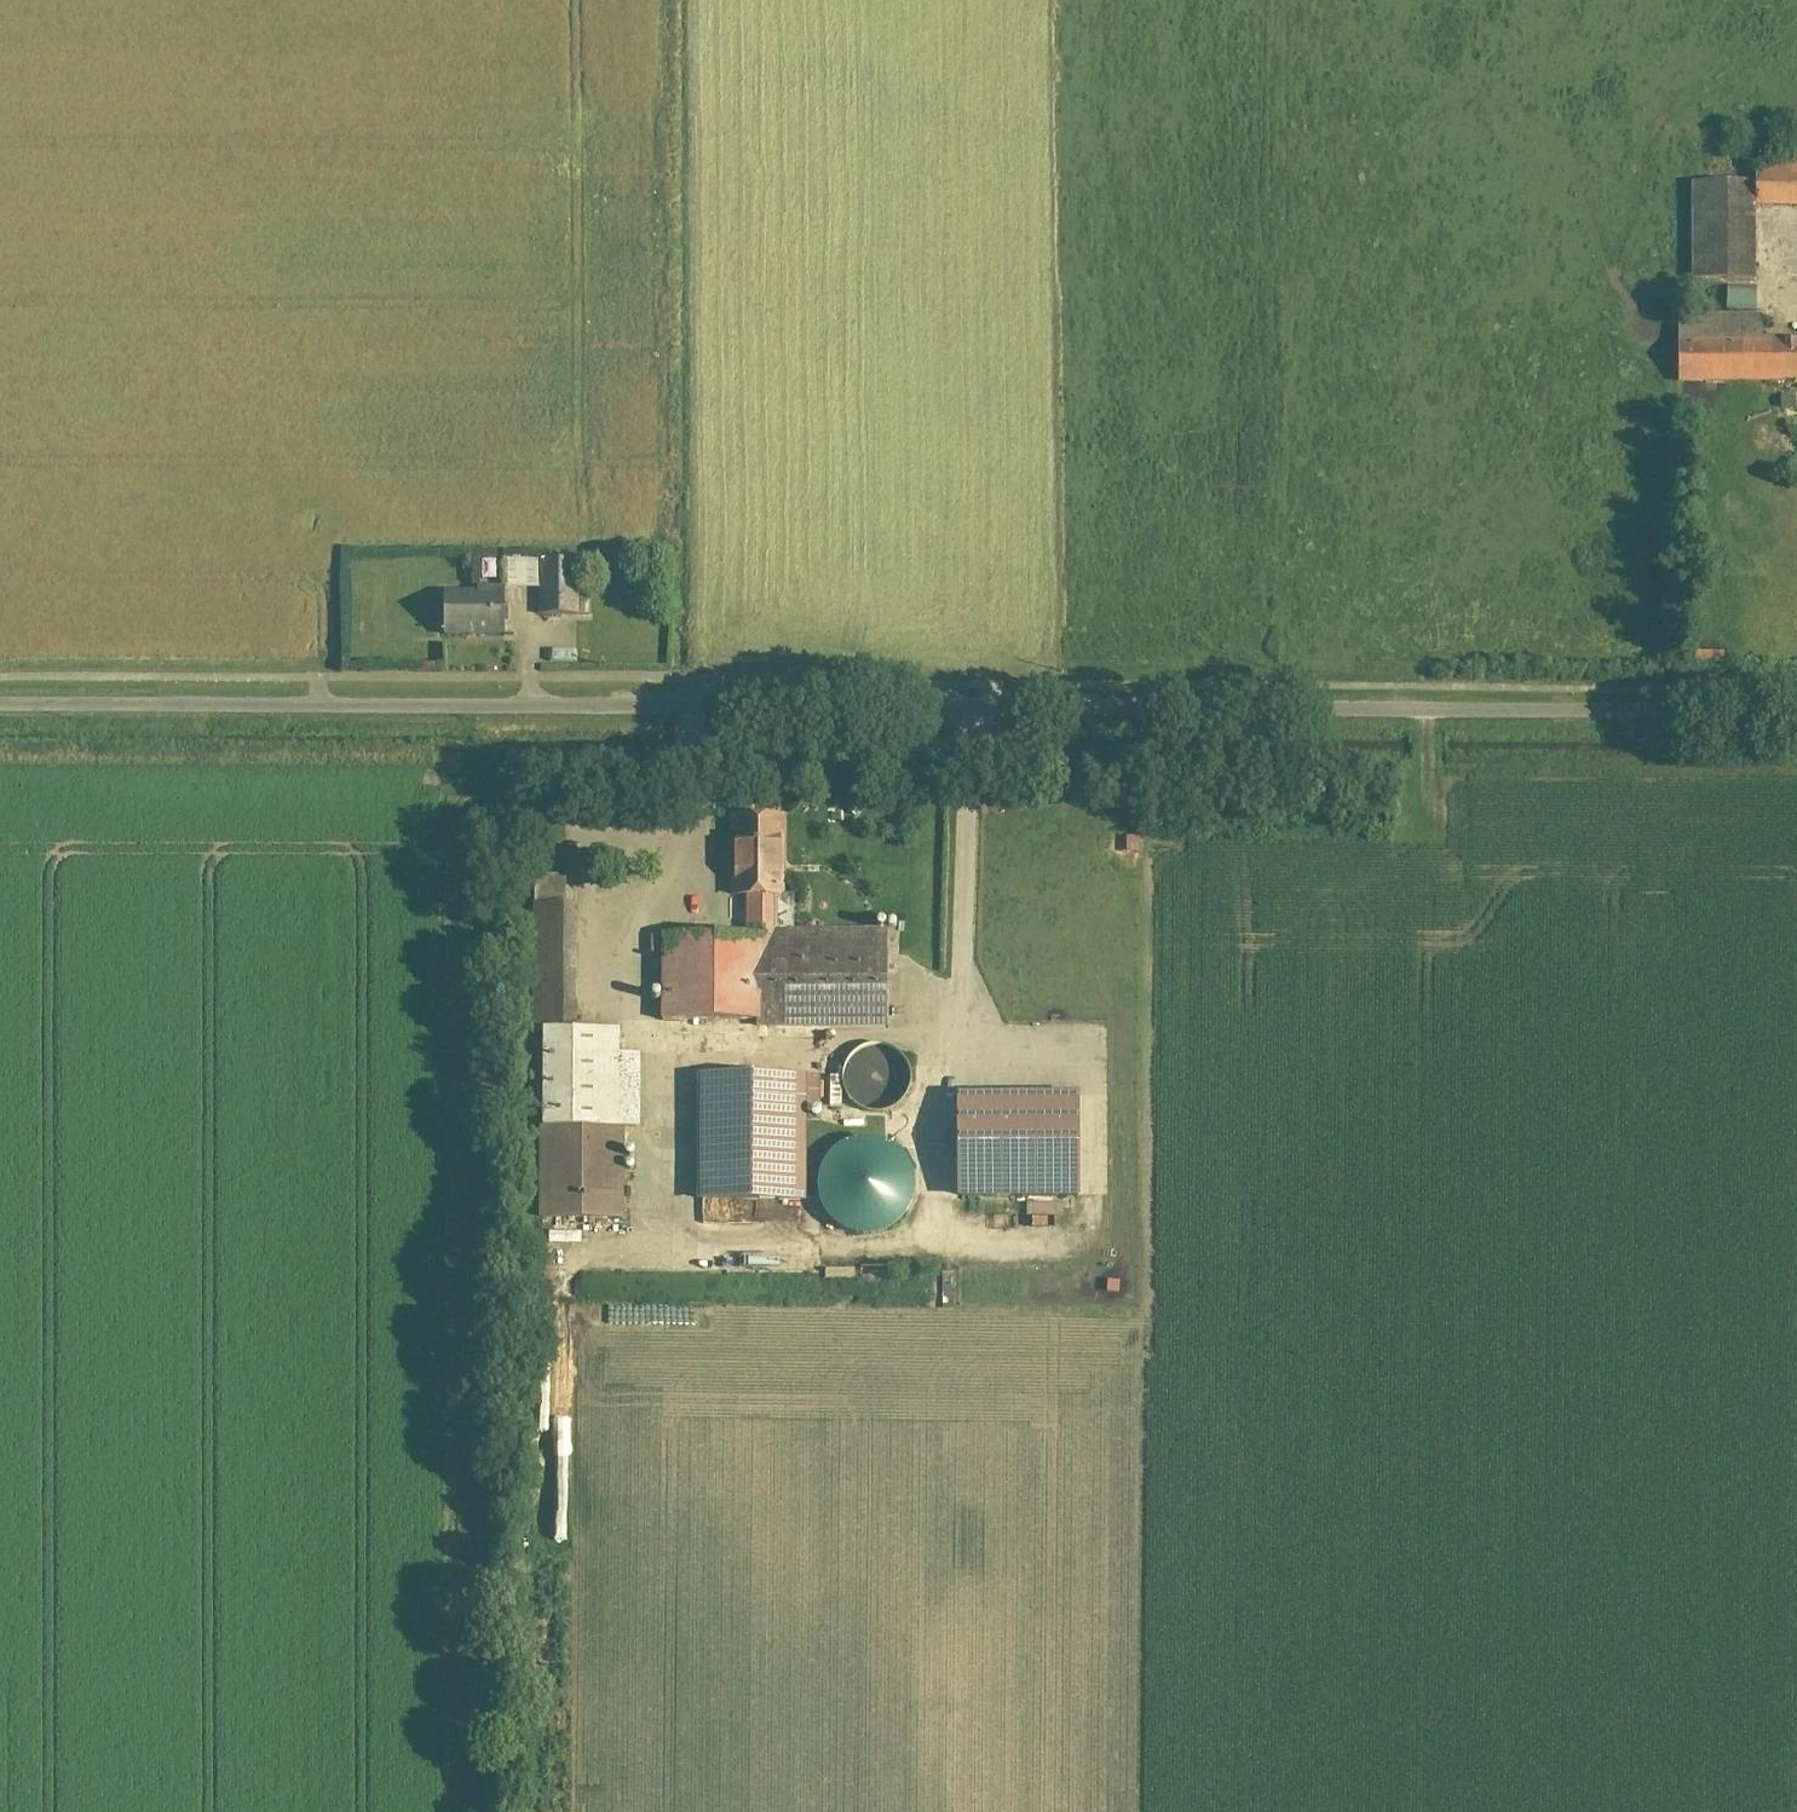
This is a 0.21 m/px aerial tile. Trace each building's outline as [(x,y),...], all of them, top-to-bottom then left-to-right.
[(1678,280),(1740,281),(1742,209),(1795,210),(1795,163),(1680,161),(1678,280)] [(1736,310),(1764,311),(1764,292),(1736,292),(1736,310)] [(1668,342),(1669,386),(1796,384),(1796,340),(1668,342)] [(565,563),(524,562),(523,617),(564,618),(565,563)] [(492,586),(425,588),(426,638),(493,636),(492,586)] [(765,808),(713,808),(713,934),(644,934),(644,1023),(871,1023),(871,929),(766,930),(765,808)] [(603,1032),(525,1031),(523,1219),(612,1221),(613,1129),(624,1129),(625,1053),(603,1053),(603,1032)] [(910,1078),(879,1046),(844,1079),(875,1112),(910,1078)] [(793,1076),(683,1077),(684,1203),(794,1203),(793,1076)] [(1079,1099),(957,1100),(958,1208),(1080,1207),(1079,1099)] [(928,1218),(903,1134),(824,1158),(850,1242),(928,1218)]
